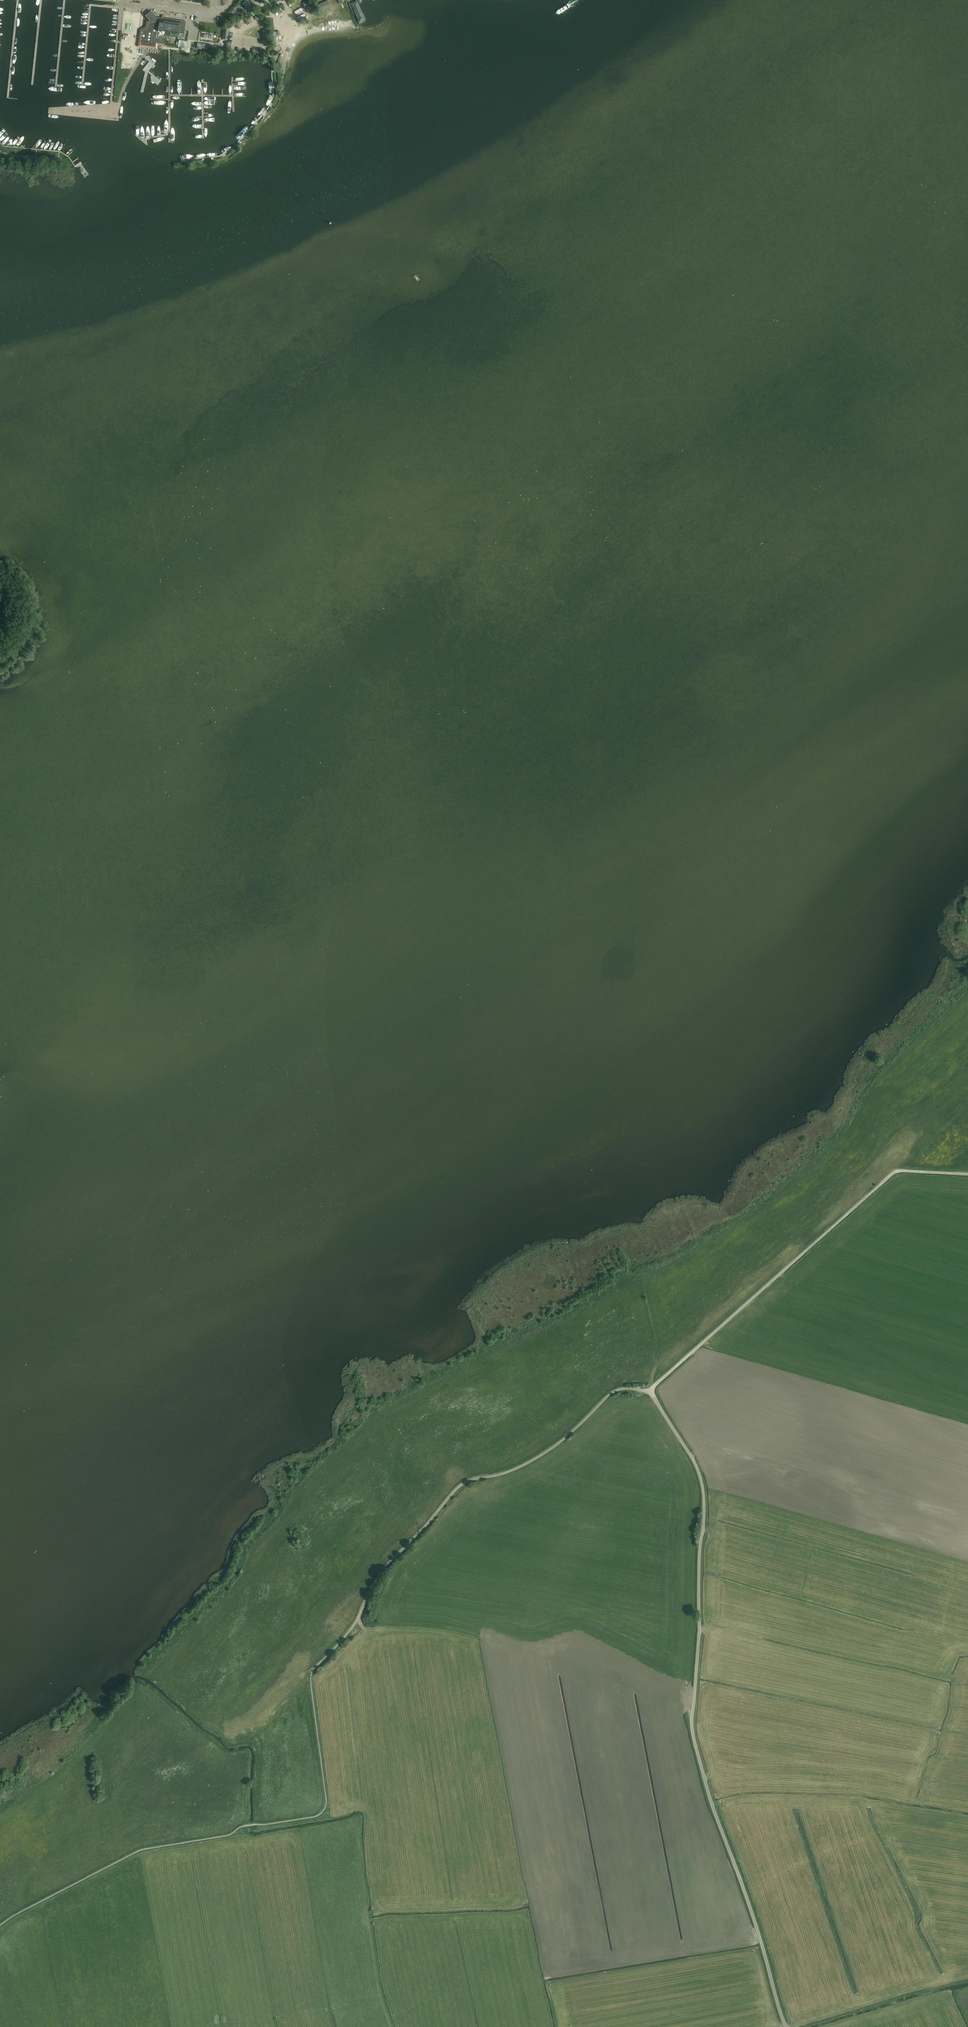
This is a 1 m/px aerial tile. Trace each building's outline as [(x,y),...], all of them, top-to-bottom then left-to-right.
[(358,28),(369,23),(360,0),(347,0),(358,28)] [(156,43),(164,44),(166,35),(177,37),(178,36),(184,37),(186,21),(177,20),(174,16),(170,19),(170,20),(156,18),(151,11),(146,15),(150,21),(148,21),(147,28),(146,28),(145,31),(141,31),(140,45),(150,46),(151,42),(156,43)] [(186,48),(187,41),(179,40),(178,47),(186,48)]
